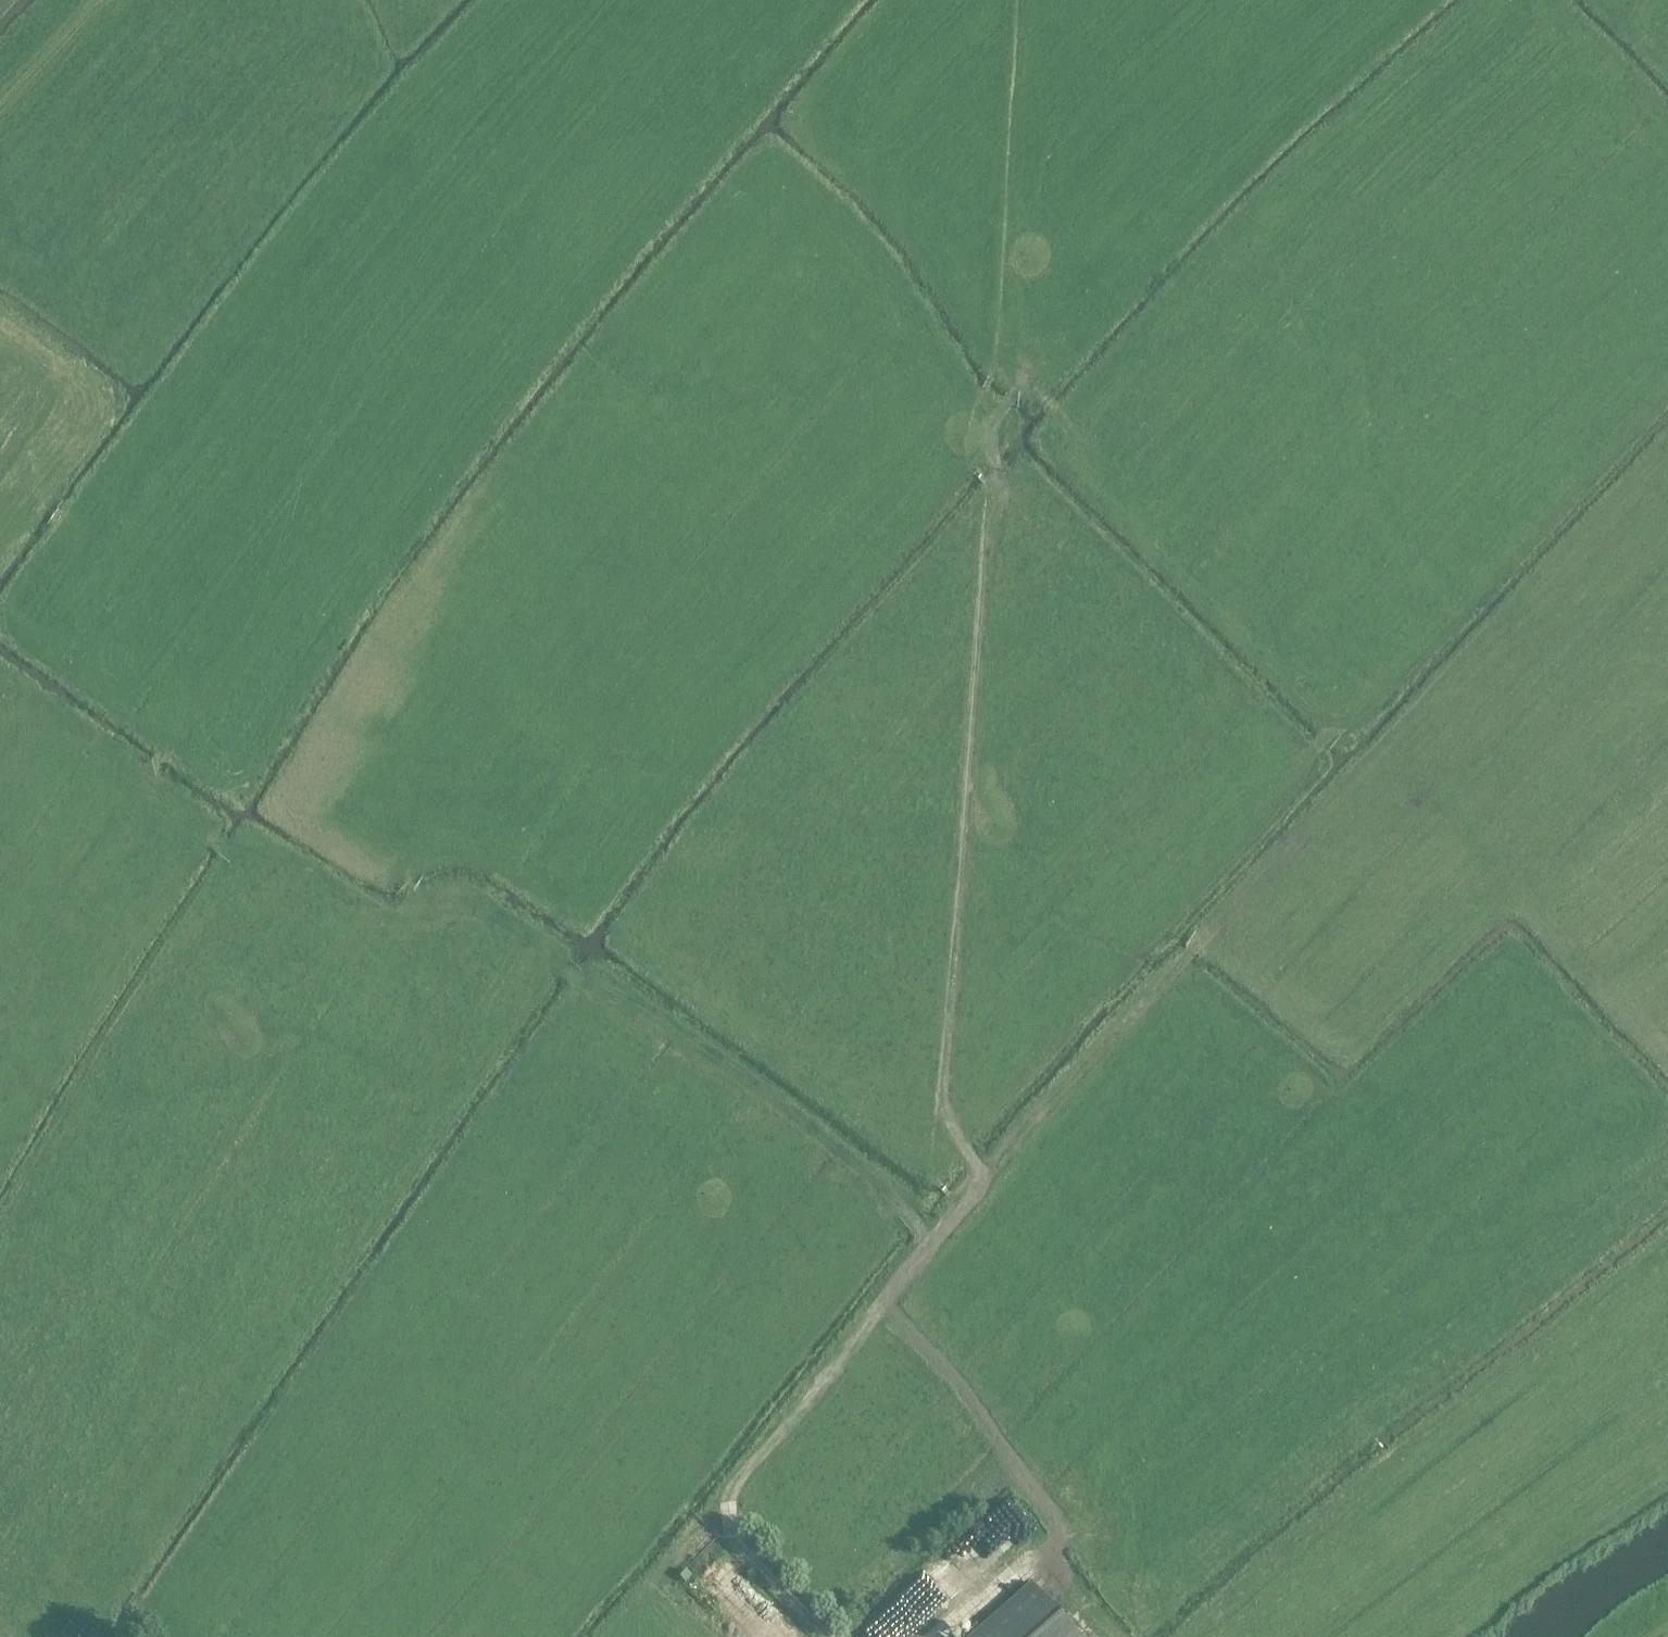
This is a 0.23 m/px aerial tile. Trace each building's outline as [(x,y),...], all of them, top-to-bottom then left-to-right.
[(686,1570),(680,1577),(686,1584),(692,1576),(686,1570)] [(1031,1582),(969,1636),(1079,1636),(1031,1582)]
